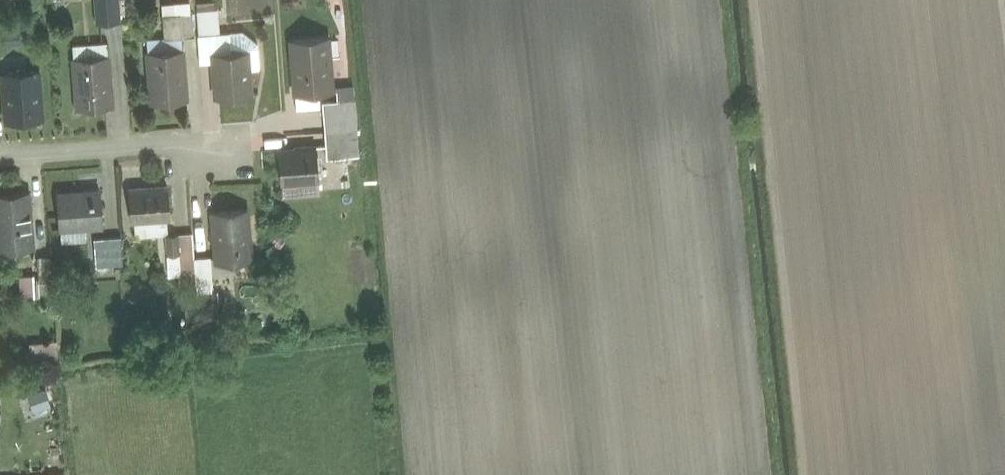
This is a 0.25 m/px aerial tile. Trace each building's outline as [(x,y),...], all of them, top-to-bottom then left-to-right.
[(101,20),(127,16),(125,0),(99,0),(101,20)] [(168,37),(188,36),(198,35),(196,0),(185,0),(166,1),(168,37)] [(225,31),(224,7),(201,9),(203,33),(225,31)] [(225,31),(203,33),(205,63),(217,62),(216,52),(234,50),(233,31),(225,31)] [(153,38),(154,49),(189,46),(188,36),(168,37),(153,38)] [(335,36),(291,39),(295,92),(339,89),(335,36)] [(115,45),(76,49),(80,107),(119,104),(115,45)] [(189,46),(154,49),(158,101),(193,98),(189,46)] [(234,50),(216,52),(217,62),(220,96),(258,93),(255,49),(234,50)] [(44,69),(8,72),(12,119),(47,116),(44,69)] [(345,98),(330,99),(335,155),(367,153),(361,83),(344,84),(345,98)] [(327,146),(285,149),(288,181),(330,178),(327,146)] [(173,184),(133,187),(136,220),(176,218),(173,184)] [(110,190),(60,193),(62,227),(112,225),(110,190)] [(0,194),(0,210),(2,248),(40,245),(37,192),(0,194)] [(254,208),(217,211),(220,259),(257,257),(254,208)] [(197,232),(179,233),(180,253),(182,279),(182,288),(200,287),(198,255),(197,232)] [(128,235),(99,237),(101,266),(130,264),(128,235)] [(180,253),(169,254),(170,280),(182,279),(180,253)] [(200,290),(217,289),(215,254),(198,255),(200,287),(200,290)] [(62,340),(34,342),(36,362),(63,360),(62,340)] [(50,387),(33,393),(39,409),(56,403),(50,387)]
